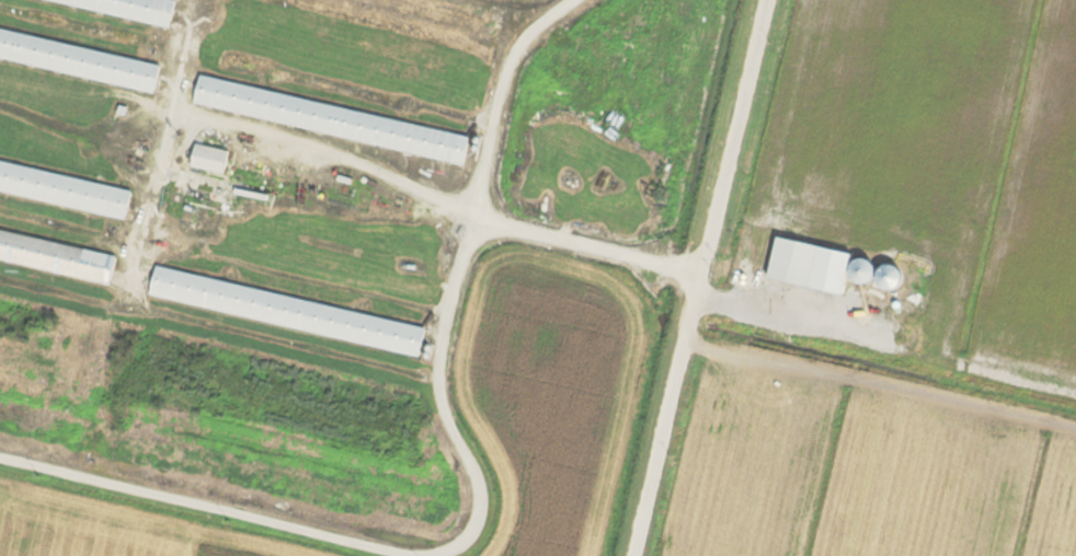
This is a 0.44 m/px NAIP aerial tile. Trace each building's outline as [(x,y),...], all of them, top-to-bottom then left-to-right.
[(175,26),(180,0),(51,0),(175,26)] [(166,62),(0,27),(0,58),(159,91),(166,62)] [(470,159),(476,130),(202,79),(196,109),(470,159)] [(193,166),(228,174),(233,150),(198,143),(193,166)] [(130,217),(137,187),(0,159),(0,191),(130,217)] [(116,283),(122,253),(0,228),(0,258),(116,283)] [(769,279),(816,289),(826,245),(779,235),(769,279)] [(876,282),(876,258),(856,258),(856,282),(876,282)] [(427,351),(432,321),(158,272),(152,302),(427,351)]
